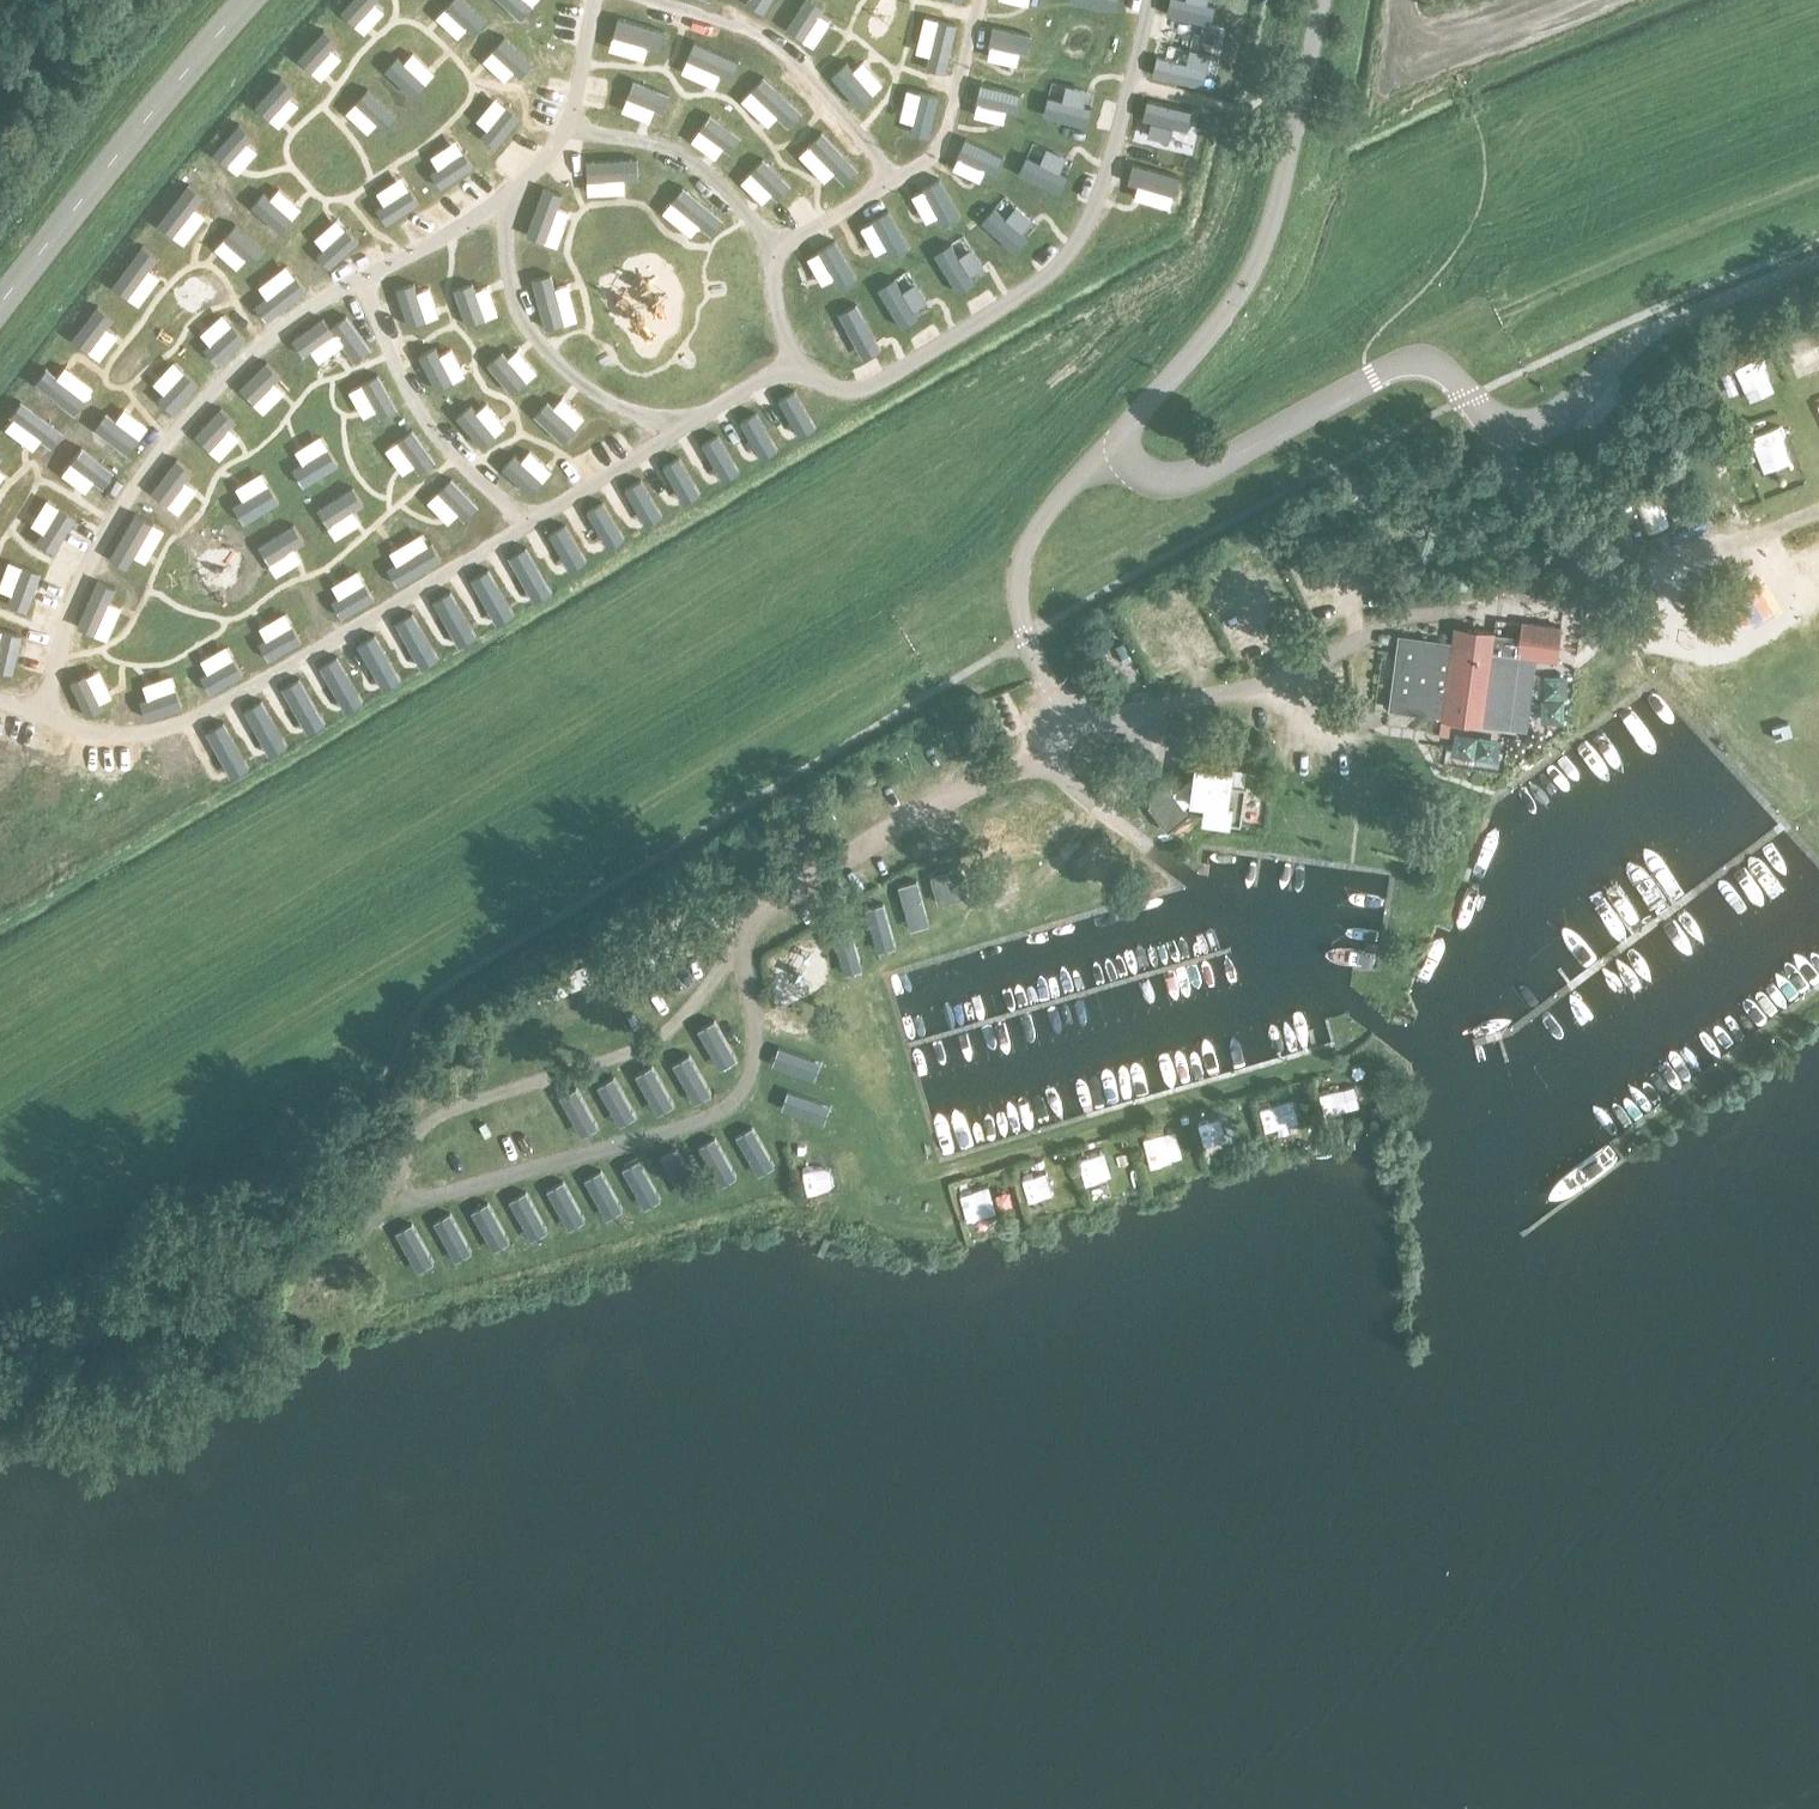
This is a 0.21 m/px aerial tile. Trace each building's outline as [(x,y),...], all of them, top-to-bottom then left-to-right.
[(356,22),(376,0),(353,0),(344,10),(356,22)] [(447,6),(475,32),(487,19),(467,0),(452,0),(447,6)] [(520,18),(533,4),(528,0),(500,0),(520,18)] [(771,0),(747,0),(745,3),(763,14),(771,0)] [(815,0),(805,0),(786,28),(803,39),(825,6),(815,0)] [(1116,10),(1118,0),(1075,0),(1116,10)] [(1167,14),(1212,24),(1216,5),(1196,0),(1170,0),(1167,14)] [(659,49),(665,30),(619,17),(613,36),(659,49)] [(946,74),(958,24),(938,19),(926,70),(946,74)] [(1032,37),(993,26),(988,43),(1026,54),(1032,37)] [(299,57),(311,68),(335,42),(323,31),(299,57)] [(507,34),(494,48),(523,74),(535,61),(507,34)] [(739,60),(695,41),(687,59),(731,78),(739,60)] [(387,69),(415,94),(426,81),(399,56),(387,69)] [(1157,56),(1153,75),(1204,87),(1208,68),(1157,56)] [(847,62),(831,75),(859,107),(874,94),(847,62)] [(802,110),(764,75),(749,91),(787,126),(802,110)] [(257,105),(269,116),(295,88),(283,77),(257,105)] [(670,93),(634,79),(626,97),(662,112),(670,93)] [(1022,93),(981,83),(976,102),(1017,112),(1022,93)] [(368,88),(357,100),(383,124),(394,112),(368,88)] [(930,136),(940,95),(921,91),(911,131),(930,136)] [(1049,98),(1045,116),(1088,125),(1092,107),(1049,98)] [(1187,129),(1191,109),(1147,99),(1143,119),(1187,129)] [(508,105),(482,133),(496,147),(523,119),(508,105)] [(741,135),(710,113),(699,129),(729,151),(741,135)] [(216,150),(229,161),(252,135),(239,123),(216,150)] [(858,168),(823,131),(809,144),(844,181),(858,168)] [(1000,156),(966,139),(958,156),(992,173),(1000,156)] [(464,150),(431,169),(441,186),(474,167),(464,150)] [(1068,175),(1027,155),(1019,171),(1060,191),(1068,175)] [(638,157),(586,160),(587,180),(639,178),(638,157)] [(791,184),(764,158),(750,172),(778,198),(791,184)] [(1175,195),(1180,175),(1133,163),(1128,183),(1175,195)] [(942,179),(925,188),(944,223),(961,214),(942,179)] [(204,195),(189,183),(157,225),(173,237),(204,195)] [(723,218),(684,185),(671,201),(711,233),(723,218)] [(564,193),(544,186),(526,235),(546,242),(564,193)] [(409,187),(377,208),(386,222),(418,201),(409,187)] [(292,217),(265,194),(254,207),(281,230),(292,217)] [(986,222),(1015,251),(1028,238),(999,209),(986,222)] [(891,211),(875,220),(894,255),(910,246),(891,211)] [(264,249),(236,224),(223,239),(252,264),(264,249)] [(347,230),(319,253),(330,266),(358,243),(347,230)] [(841,287),(857,278),(837,240),(820,249),(841,287)] [(159,256),(143,244),(112,285),(128,297),(159,256)] [(956,292),(975,282),(955,247),(937,256),(956,292)] [(552,273),(532,279),(546,329),(565,324),(552,273)] [(308,291),(296,275),(255,307),(267,322),(308,291)] [(918,319),(898,281),(881,289),(902,327),(918,319)] [(415,282),(397,288),(409,325),(427,319),(415,282)] [(474,282),(455,288),(467,325),(486,319),(474,282)] [(867,360),(883,351),(857,303),(841,312),(867,360)] [(97,305),(72,338),(88,351),(114,318),(97,305)] [(347,315),(330,327),(335,333),(356,361),(372,349),(347,315)] [(330,327),(323,317),(292,340),(304,356),(335,333),(330,327)] [(217,364),(245,338),(232,324),(204,350),(217,364)] [(1780,347),(1787,368),(1810,361),(1803,339),(1780,347)] [(435,346),(419,354),(437,389),(453,381),(435,346)] [(504,351),(488,364),(512,393),(527,380),(504,351)] [(281,375),(267,360),(239,388),(254,403),(281,375)] [(46,366),(33,383),(73,413),(85,397),(46,366)] [(173,413),(199,383),(183,370),(158,400),(173,413)] [(398,408),(379,373),(361,383),(380,418),(398,408)] [(799,436),(816,426),(795,390),(778,399),(799,436)] [(61,431),(20,399),(7,415),(49,447),(61,431)] [(548,401),(534,415),(561,441),(575,427),(548,401)] [(472,405),(457,416),(480,447),(495,435),(472,405)] [(236,421),(221,406),(194,435),(209,449),(236,421)] [(107,413),(94,429),(128,455),(140,439),(107,413)] [(778,450),(757,413),(740,422),(761,459),(778,450)] [(1751,460),(1773,449),(1758,419),(1736,429),(1751,460)] [(436,459),(413,429),(396,441),(418,472),(436,459)] [(740,471),(719,435),(702,444),(723,481),(740,471)] [(114,470),(81,446),(69,462),(102,486),(114,470)] [(293,468),(303,486),(339,465),(328,447),(293,468)] [(515,455),(502,468),(530,495),(543,481),(515,455)] [(700,493),(680,457),(663,467),(683,503),(700,493)] [(194,471),(177,458),(151,491),(168,504),(194,471)] [(478,504),(452,478),(437,492),(463,519),(478,504)] [(662,516),(642,480),(625,489),(646,525),(662,516)] [(1686,518),(1672,481),(1619,501),(1633,538),(1686,518)] [(244,523),(279,501),(268,483),(233,505),(244,523)] [(353,486),(317,509),(328,526),(365,504),(353,486)] [(624,537),(603,502),(588,511),(608,546),(624,537)] [(52,553),(74,517),(57,506),(35,542),(52,553)] [(152,522),(135,512),(109,558),(126,568),(152,522)] [(294,523),(259,545),(270,563),(305,541),(294,523)] [(585,560),(565,525),(549,534),(569,569),(585,560)] [(398,585),(442,559),(432,542),(387,568),(398,585)] [(552,593),(526,546),(509,556),(535,602),(552,593)] [(26,612),(39,573),(20,566),(6,605),(26,612)] [(515,613),(489,569),(471,579),(496,624),(515,613)] [(116,588),(98,579),(75,625),(93,634),(116,588)] [(1742,637),(1778,615),(1756,579),(1720,602),(1742,637)] [(341,618),(374,598),(364,581),(331,601),(341,618)] [(477,636),(451,590),(433,601),(459,646),(477,636)] [(439,658),(413,612),(396,622),(421,668),(439,658)] [(1443,715),(1442,719),(1510,728),(1517,676),(1520,655),(1557,659),(1561,626),(1523,621),(1521,640),(1494,637),(1495,631),(1455,626),(1453,642),(1400,635),(1390,708),(1443,715)] [(268,661),(302,641),(292,624),(258,643),(268,661)] [(20,635),(0,631),(0,674),(12,677),(20,635)] [(1163,633),(1147,640),(1154,655),(1170,647),(1163,633)] [(401,679),(376,634),(357,644),(383,689),(401,679)] [(364,702),(338,656),(320,666),(346,712),(364,702)] [(209,693),(243,675),(234,658),(200,676),(209,693)] [(89,674),(70,681),(86,718),(104,710),(89,674)] [(326,723),(300,678),(282,688),(308,734),(326,723)] [(146,719),(182,707),(175,688),(139,701),(146,719)] [(287,744),(262,700),(244,710),(269,754),(287,744)] [(249,766),(224,722),(206,732),(231,776),(249,766)] [(1206,802),(1204,818),(1242,823),(1247,786),(1231,783),(1233,769),(1208,766),(1196,775),(1195,783),(1187,782),(1175,791),(1172,786),(1168,789),(1154,788),(1153,801),(1149,804),(1169,830),(1191,813),(1186,805),(1192,800),(1206,802)] [(905,811),(925,802),(919,789),(899,798),(905,811)] [(979,892),(1000,885),(992,859),(971,866),(979,892)] [(941,901),(964,894),(957,871),(934,878),(941,901)] [(1424,922),(1428,911),(1408,902),(1403,914),(1424,922)] [(880,942),(904,933),(893,904),(869,913),(880,942)] [(1411,1022),(1431,1030),(1452,1004),(1482,932),(1455,920),(1447,943),(1419,1009),(1411,1022)] [(840,937),(813,948),(823,972),(850,961),(840,937)] [(800,1010),(799,975),(769,976),(771,1011),(800,1010)] [(770,1085),(798,1076),(788,1045),(760,1054),(770,1085)] [(1311,1107),(1347,1098),(1342,1079),(1306,1088),(1311,1107)] [(1251,1127),(1275,1120),(1267,1096),(1244,1103),(1251,1127)] [(812,1105),(784,1111),(790,1139),(819,1132),(812,1105)] [(1192,1149),(1223,1146),(1220,1121),(1190,1124),(1192,1149)] [(1151,1129),(1126,1138),(1135,1164),(1160,1154),(1151,1129)] [(1066,1153),(1077,1187),(1106,1177),(1095,1144),(1066,1153)] [(1005,1171),(1014,1196),(1044,1185),(1035,1160),(1005,1171)] [(791,1167),(797,1194),(826,1188),(821,1161),(791,1167)] [(950,1196),(955,1221),(969,1218),(963,1193),(950,1196)] [(411,1223),(398,1227),(411,1264),(424,1259),(411,1223)] [(359,1255),(383,1248),(380,1238),(356,1244),(359,1255)]
